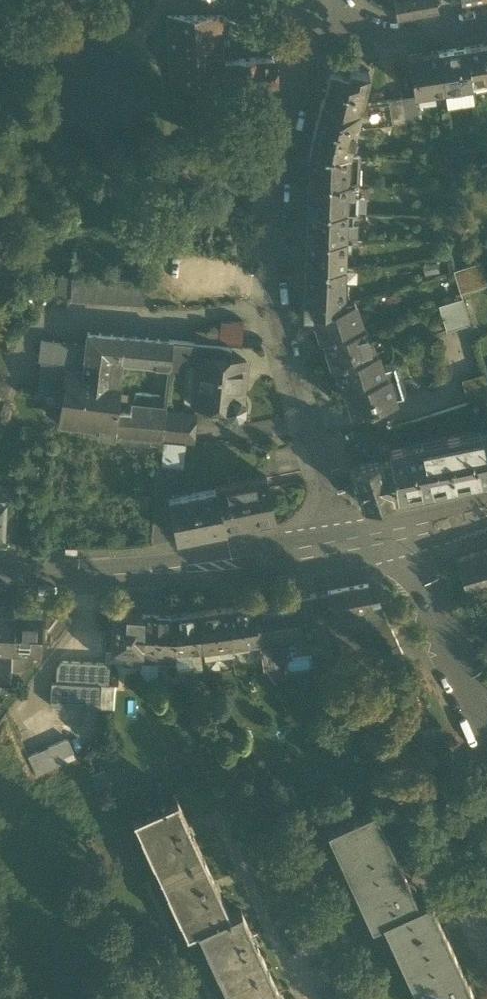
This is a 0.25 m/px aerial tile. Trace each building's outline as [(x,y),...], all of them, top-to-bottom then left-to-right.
[(436,0),(394,0),(397,18),(438,10),(436,0)] [(169,17),(172,90),(210,88),(210,89),(276,83),(274,62),(256,63),(256,61),(241,62),(241,64),(224,65),(222,17),(169,17)] [(256,38),(272,41),(272,32),(267,31),(257,28),(256,38)] [(486,82),(486,45),(466,49),(472,85),(486,82)] [(472,89),(472,85),(466,49),(438,53),(445,93),(472,89)] [(435,94),(445,93),(438,53),(408,58),(415,97),(415,98),(418,97),(435,94)] [(350,155),(356,130),(359,117),(361,108),(368,80),(369,74),(350,70),(348,75),(330,71),(323,100),(322,100),(309,154),(350,155)] [(472,89),(445,93),(447,111),(475,107),(472,89)] [(435,94),(418,97),(420,109),(437,106),(435,94)] [(415,97),(403,100),(407,123),(420,121),(415,98),(415,97)] [(393,125),(407,123),(403,100),(389,102),(393,125)] [(389,102),(368,105),(365,116),(359,117),(356,130),(393,125),(389,102)] [(361,108),(359,117),(365,116),(368,105),(361,108)] [(360,156),(350,155),(309,154),(308,182),(347,183),(348,168),(360,168),(360,156)] [(363,168),(360,168),(348,168),(347,183),(359,184),(362,184),(363,168)] [(358,212),(359,184),(347,183),(308,182),(307,210),(358,212)] [(357,239),(358,212),(307,210),(306,238),(357,239)] [(356,251),(357,239),(306,238),(305,266),(345,267),(345,251),(356,251)] [(439,271),(437,259),(422,262),(424,274),(439,271)] [(454,269),(461,292),(485,285),(478,262),(454,269)] [(343,295),(345,267),(305,266),(303,316),(312,313),(348,302),(349,295),(343,295)] [(69,300),(141,304),(142,280),(70,276),(69,294),(69,300)] [(462,297),(450,300),(459,327),(470,324),(462,297)] [(354,300),(348,302),(312,313),(320,341),(323,340),(362,327),(354,300)] [(446,331),(459,327),(450,300),(438,304),(446,331)] [(221,322),(219,345),(217,345),(218,333),(195,331),(194,343),(196,343),(195,357),(199,357),(199,356),(230,359),(231,346),(241,347),(243,324),(221,322)] [(365,327),(362,327),(323,340),(331,366),(334,366),(374,353),(365,327)] [(59,423),(100,428),(115,430),(114,437),(117,437),(151,440),(161,441),(164,413),(164,408),(132,405),(131,415),(118,414),(122,363),(168,368),(171,341),(88,333),(87,345),(84,372),(67,371),(63,397),(62,405),(59,423)] [(39,394),(63,397),(67,371),(84,372),(87,345),(41,341),(39,362),(41,362),(39,394)] [(187,358),(195,357),(196,343),(194,343),(173,341),(170,370),(187,371),(187,358)] [(395,402),(393,396),(387,376),(384,376),(381,366),(376,352),(374,353),(334,366),(342,392),(345,391),(352,415),(395,402)] [(231,417),(239,418),(245,413),(245,405),(240,399),(239,399),(241,372),(246,369),(246,361),(230,359),(199,356),(199,357),(198,370),(201,375),(198,405),(194,404),(194,407),(225,410),(225,412),(231,417)] [(404,359),(381,366),(384,376),(387,376),(393,396),(414,390),(404,359)] [(469,404),(486,398),(486,381),(485,374),(462,381),(469,404)] [(59,423),(62,405),(47,403),(44,421),(59,423)] [(165,440),(193,443),(195,416),(164,413),(161,441),(164,441),(165,440)] [(116,441),(117,437),(114,437),(115,430),(100,428),(98,439),(116,441)] [(486,437),(486,431),(462,437),(463,442),(486,437)] [(486,481),(486,437),(463,442),(462,437),(445,440),(446,446),(405,454),(404,449),(389,452),(390,457),(397,500),(486,481)] [(161,467),(183,469),(186,445),(163,443),(161,467)] [(379,448),(382,459),(390,457),(389,452),(388,445),(379,448)] [(397,500),(390,457),(382,459),(350,469),(363,507),(397,500)] [(217,489),(217,492),(225,529),(275,519),(267,479),(217,489)] [(226,532),(225,529),(217,492),(169,502),(177,542),(226,532)] [(135,495),(60,494),(59,536),(134,538),(135,495)] [(477,556),(481,568),(457,578),(486,644),(486,553),(477,556)] [(328,594),(332,617),(332,618),(356,613),(373,610),(372,607),(369,587),(328,594)] [(328,594),(316,596),(326,618),(332,617),(328,594)] [(296,599),(302,632),(316,630),(330,628),(326,618),(316,596),(296,599)] [(254,606),(259,639),(274,637),(302,632),(296,599),(254,606)] [(232,647),(260,642),(259,639),(254,606),(226,610),(232,647)] [(374,652),(376,656),(386,651),(398,645),(380,606),(372,607),(373,610),(356,613),(360,622),(367,636),(374,652)] [(0,609),(0,648),(1,648),(12,648),(14,610),(0,609)] [(14,610),(12,648),(22,649),(40,650),(42,611),(14,610)] [(204,651),(232,647),(226,610),(198,614),(204,651)] [(360,622),(356,613),(332,618),(332,617),(326,618),(330,628),(332,631),(341,629),(360,622)] [(48,633),(57,640),(72,621),(62,614),(48,633)] [(200,651),(204,651),(198,614),(171,618),(176,656),(192,654),(192,652),(200,651)] [(123,654),(141,655),(143,616),(114,615),(112,653),(123,654)] [(143,616),(141,655),(170,656),(176,656),(171,618),(143,616)] [(341,629),(357,663),(361,661),(358,652),(353,642),(367,636),(360,622),(341,629)] [(330,628),(316,630),(320,655),(342,652),(332,631),(330,628)] [(341,629),(332,631),(342,652),(348,667),(357,663),(341,629)] [(353,642),(358,652),(364,650),(366,655),(374,652),(367,636),(353,642)] [(279,668),(274,637),(259,639),(260,642),(261,650),(264,670),(279,668)] [(261,650),(260,642),(232,647),(233,654),(261,650)] [(398,645),(386,651),(389,658),(390,662),(403,656),(398,645)] [(233,654),(232,647),(204,651),(205,662),(233,657),(233,654)] [(11,670),(12,648),(1,648),(0,652),(0,668),(11,670)] [(22,654),(22,649),(12,648),(11,670),(23,670),(25,667),(26,654),(22,654)] [(194,669),(191,669),(194,673),(203,672),(200,651),(192,652),(192,654),(194,669)] [(379,662),(389,658),(386,651),(376,656),(379,662)] [(123,663),(123,654),(112,653),(105,653),(105,664),(111,665),(123,665),(123,663)] [(141,655),(123,654),(123,663),(141,664),(141,655)] [(176,656),(177,671),(191,669),(194,669),(192,654),(176,656)] [(169,665),(170,656),(141,655),(141,664),(158,665),(169,665)] [(57,684),(56,684),(56,685),(90,687),(102,688),(110,688),(111,665),(105,664),(58,662),(57,684)] [(158,665),(141,664),(141,675),(147,683),(157,684),(158,665)] [(11,670),(0,668),(0,682),(10,682),(11,670)] [(208,696),(194,673),(191,669),(177,671),(197,703),(208,696)] [(400,669),(386,675),(392,690),(406,684),(400,669)] [(89,709),(90,687),(56,685),(56,684),(51,684),(50,708),(89,709)] [(101,710),(102,688),(90,687),(89,709),(101,710)] [(110,688),(102,688),(101,710),(114,710),(115,688),(110,688)] [(28,759),(37,778),(76,760),(68,741),(28,759)] [(104,770),(89,777),(98,795),(112,788),(104,770)] [(158,861),(165,876),(204,858),(177,800),(138,817),(145,832),(140,835),(153,863),(158,861)] [(383,924),(386,922),(419,908),(397,859),(375,810),(331,829),(376,927),(383,924)] [(372,929),(376,927),(331,829),(327,831),(372,929)] [(192,933),(203,928),(230,916),(204,858),(165,876),(172,890),(167,893),(180,921),(185,919),(192,933)] [(419,908),(386,922),(421,998),(472,998),(429,903),(419,908)] [(223,972),(230,986),(269,968),(242,910),(230,916),(203,928),(210,944),(205,946),(218,974),(223,972)] [(386,922),(383,924),(416,998),(421,998),(386,922)] [(269,968),(230,986),(236,998),(283,998),(269,968)]
